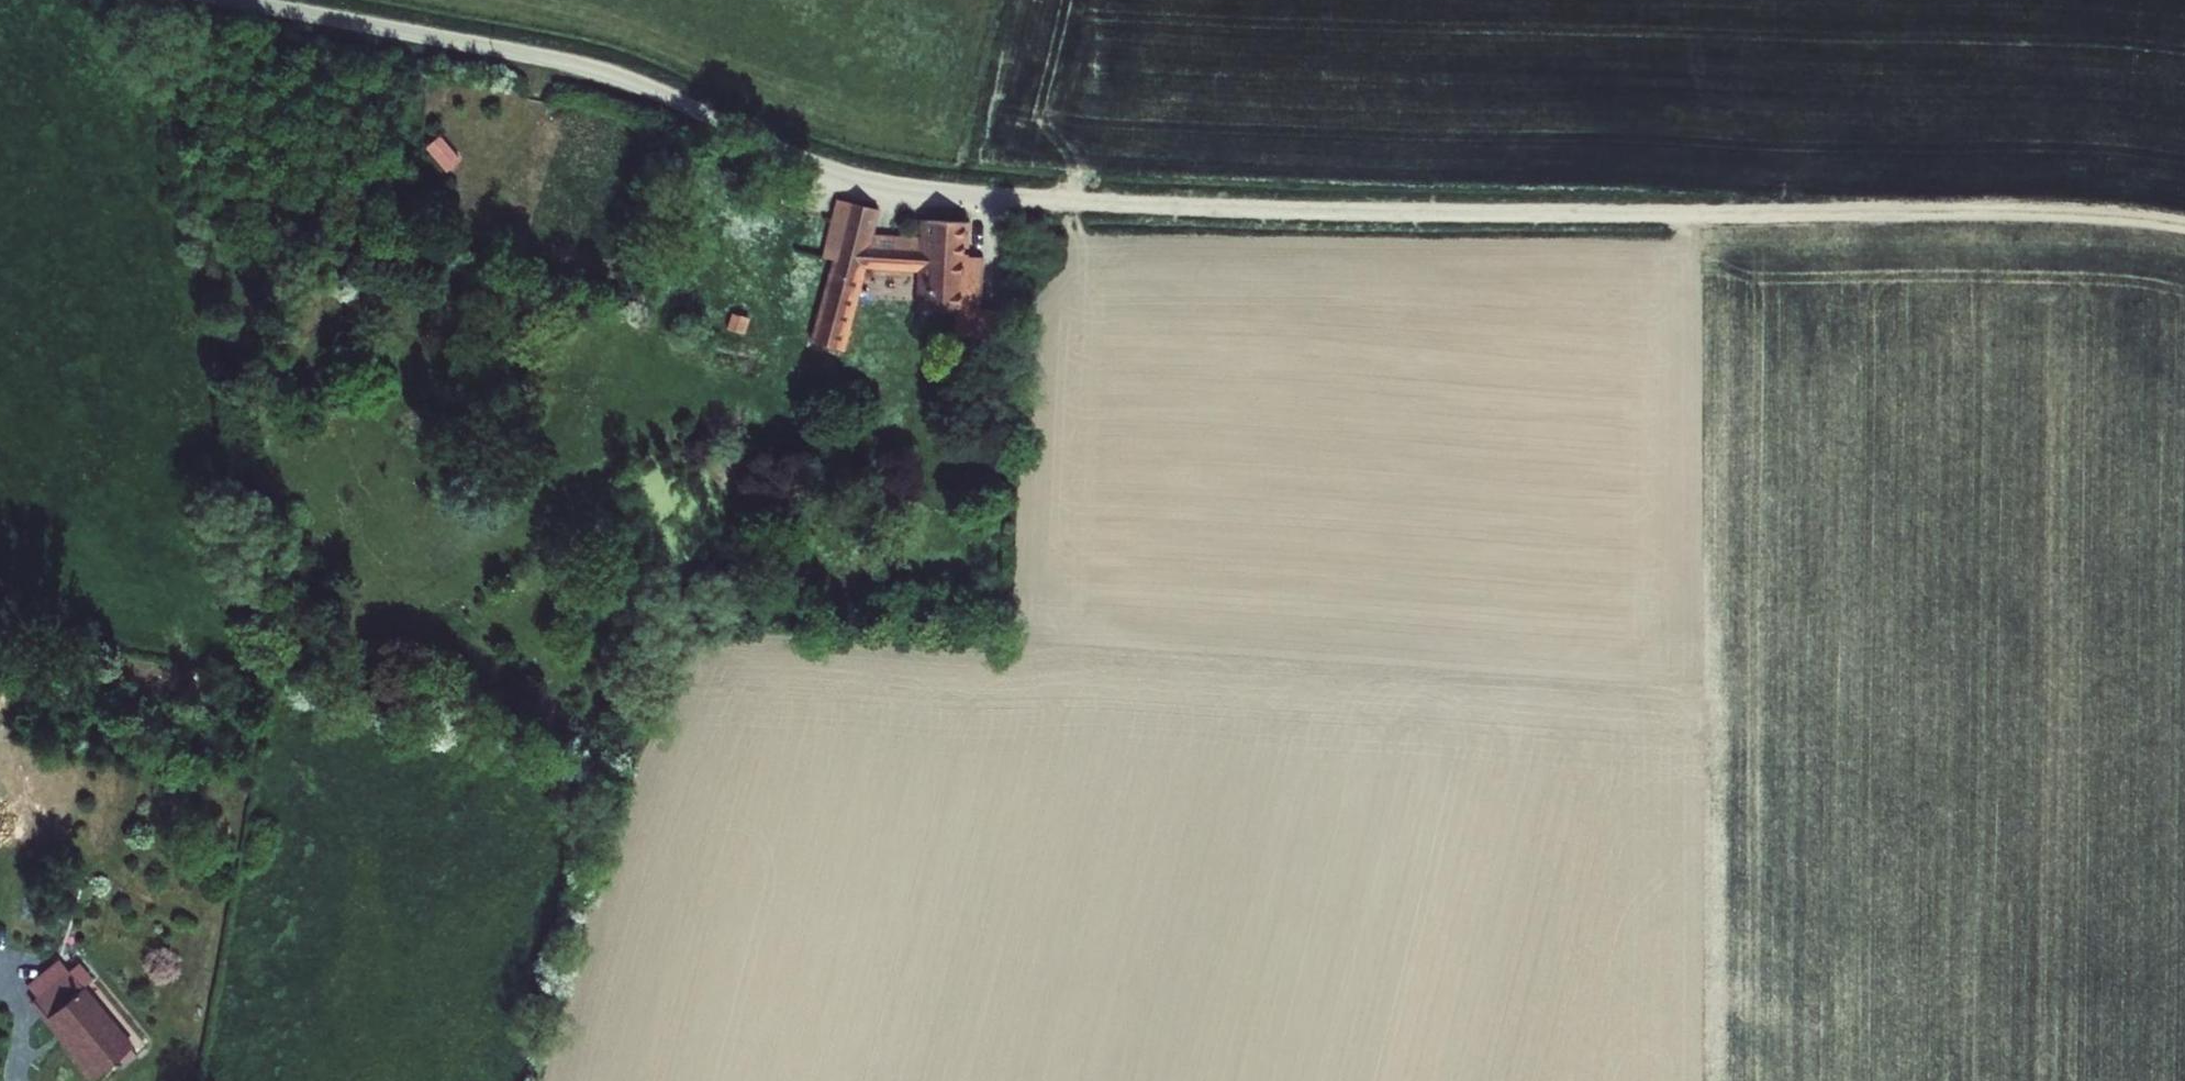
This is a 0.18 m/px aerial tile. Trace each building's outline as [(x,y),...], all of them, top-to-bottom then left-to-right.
[(447,131),(430,140),(445,169),(463,160),(447,131)] [(871,268),(938,271),(936,321),(975,322),(975,305),(977,256),(978,221),(940,220),(940,234),(880,231),(887,204),(851,194),(836,255),(846,258),(824,335),(851,340),(871,268)] [(977,256),(975,305),(996,306),(998,256),(977,256)] [(975,305),(975,322),(996,323),(996,306),(975,305)] [(975,322),(975,334),(995,335),(996,323),(975,322)] [(55,966),(18,995),(78,1070),(115,1040),(55,966)]
